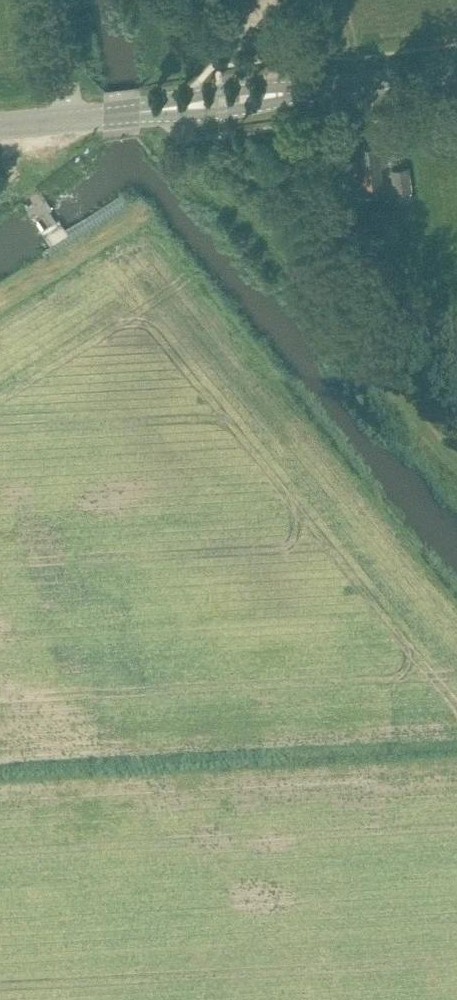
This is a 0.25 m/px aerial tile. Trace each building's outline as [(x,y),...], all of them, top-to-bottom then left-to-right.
[(387,163),(386,155),(385,149),(378,150),(378,143),(360,145),(362,162),(357,162),(358,175),(363,174),(364,183),(382,181),(380,164),(387,163)] [(392,169),(395,192),(410,190),(408,168),(392,169)] [(410,190),(395,192),(396,201),(411,199),(410,190)]
